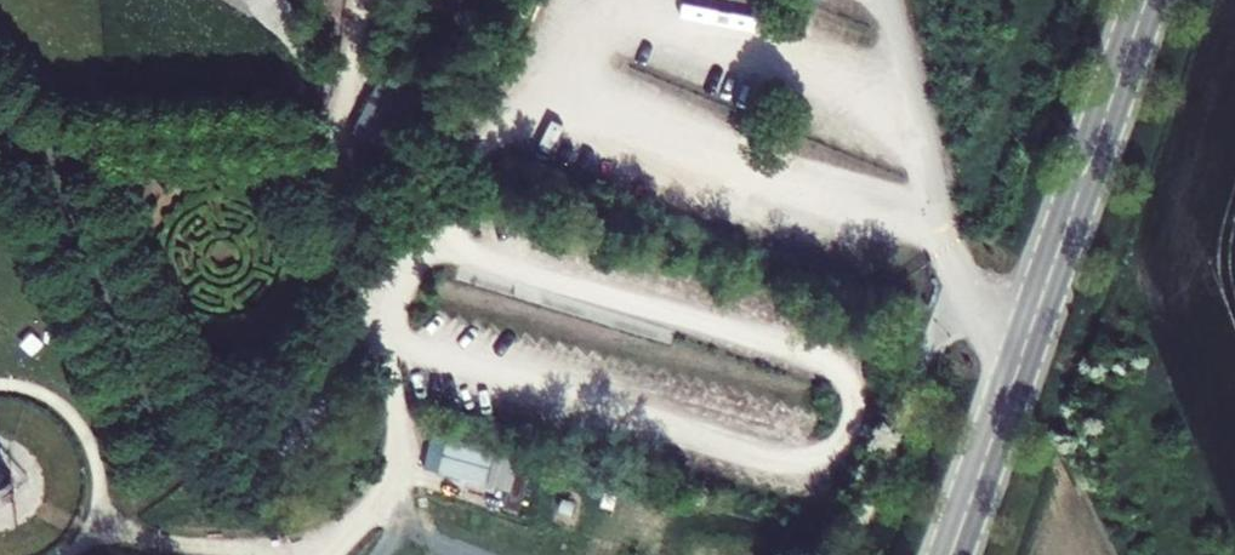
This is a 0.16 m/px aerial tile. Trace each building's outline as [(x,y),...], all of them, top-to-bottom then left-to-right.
[(429,471),(498,478),(501,447),(432,440),(429,471)] [(0,468),(0,508),(1,508),(10,506),(16,501),(20,493),(20,485),(17,477),(11,471),(3,468),(0,468)] [(525,503),(533,474),(516,469),(508,499),(525,503)]
